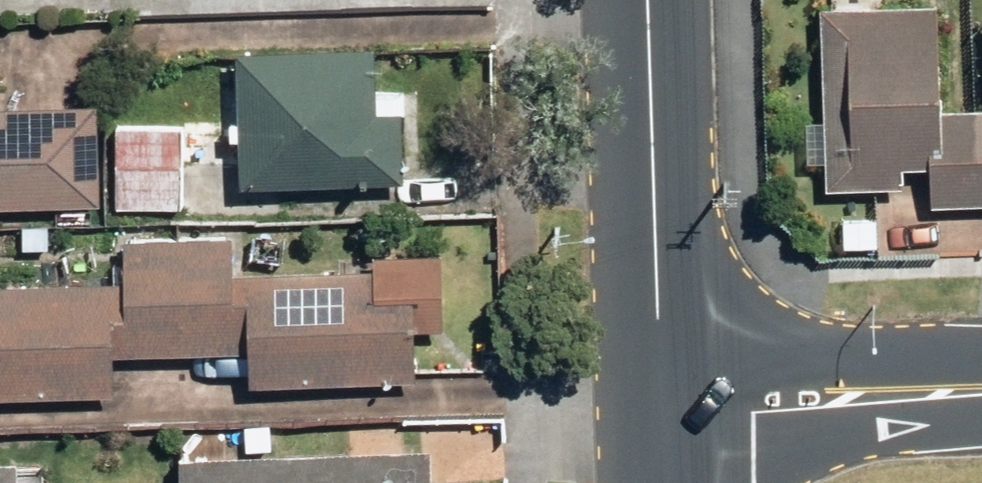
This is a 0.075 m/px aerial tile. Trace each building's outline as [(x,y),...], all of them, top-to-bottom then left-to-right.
[(407,9),(458,10),(458,0),(408,0),(407,9)] [(826,0),(827,186),(904,186),(904,164),(935,164),(935,205),(981,205),(981,106),(942,106),(941,0),(909,0),(826,0)] [(381,50),(245,46),(242,180),(402,184),(404,111),(379,111),(381,50)] [(105,204),(104,123),(89,123),(89,105),(75,105),(75,49),(0,50),(0,205),(105,204)] [(187,126),(121,124),(118,207),(183,209),(182,218),(233,220),(234,191),(225,191),(227,153),(186,151),(187,126)] [(417,377),(417,325),(443,325),(443,252),(376,252),(376,275),(238,275),(238,239),(128,238),(127,287),(0,287),(0,399),(119,399),(119,350),(253,350),(253,382),(410,382),(410,419),(490,419),(490,377),(417,377)] [(436,447),(180,447),(180,482),(436,482),(436,447)] [(0,465),(0,482),(20,482),(20,465),(0,465)]
